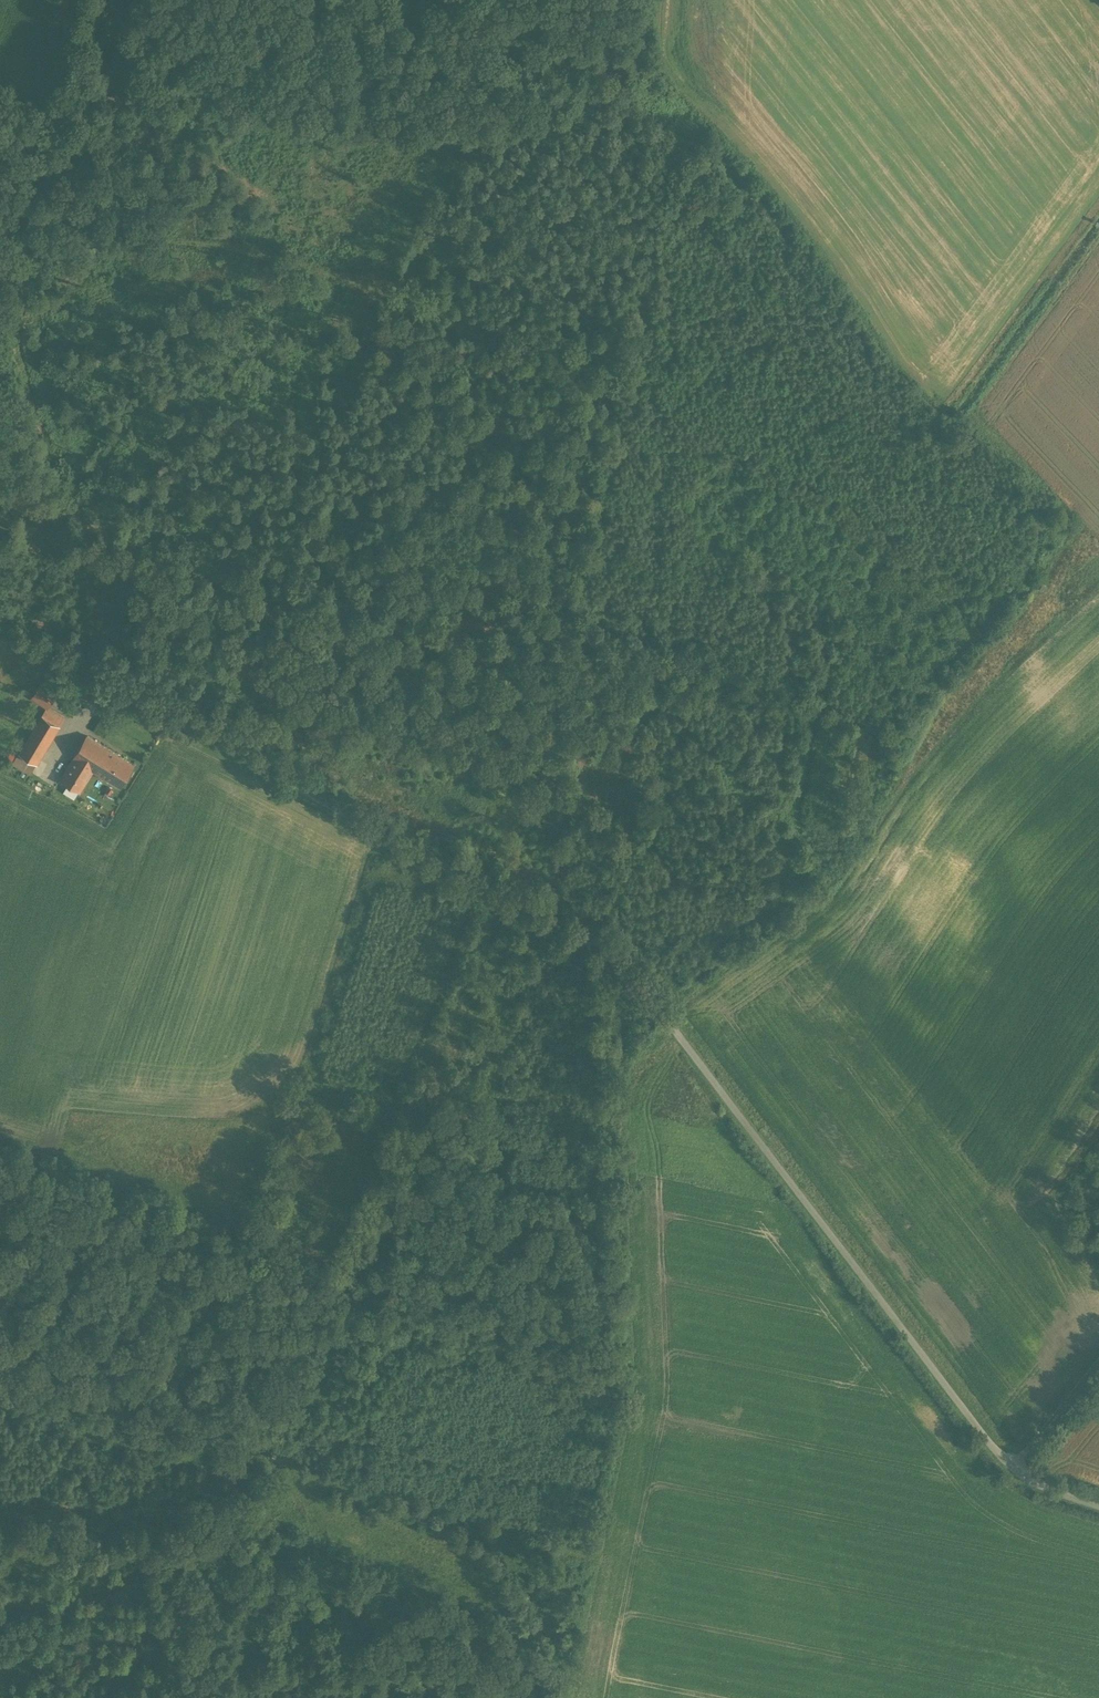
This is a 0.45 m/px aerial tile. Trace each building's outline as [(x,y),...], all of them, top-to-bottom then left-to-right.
[(56,693),(41,684),(32,698),(47,707),(56,693)] [(64,718),(47,707),(42,716),(59,726),(64,718)] [(42,716),(19,754),(36,764),(59,726),(42,716)] [(133,764),(87,736),(73,758),(74,759),(61,779),(80,791),(92,770),(119,787),(133,764)]
